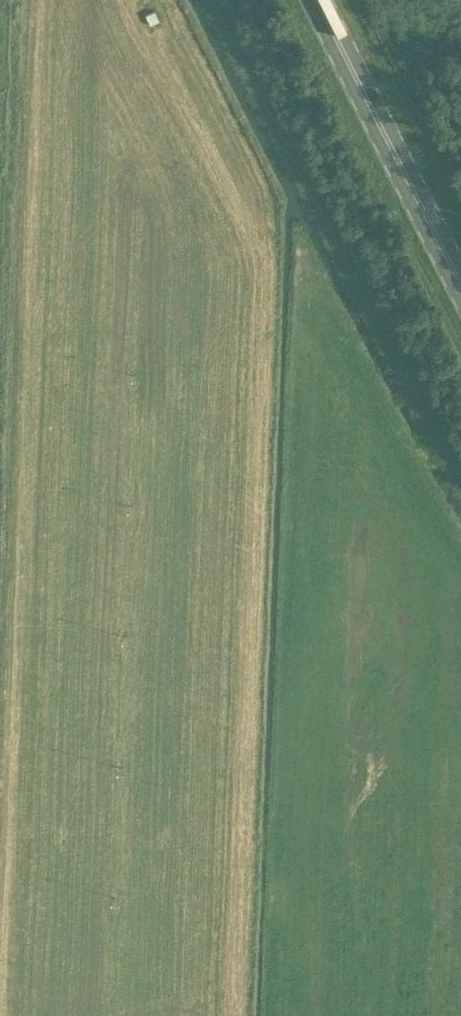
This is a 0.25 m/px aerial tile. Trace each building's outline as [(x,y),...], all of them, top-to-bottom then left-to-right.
[(155,11),(146,15),(151,26),(160,21),(155,11)]
